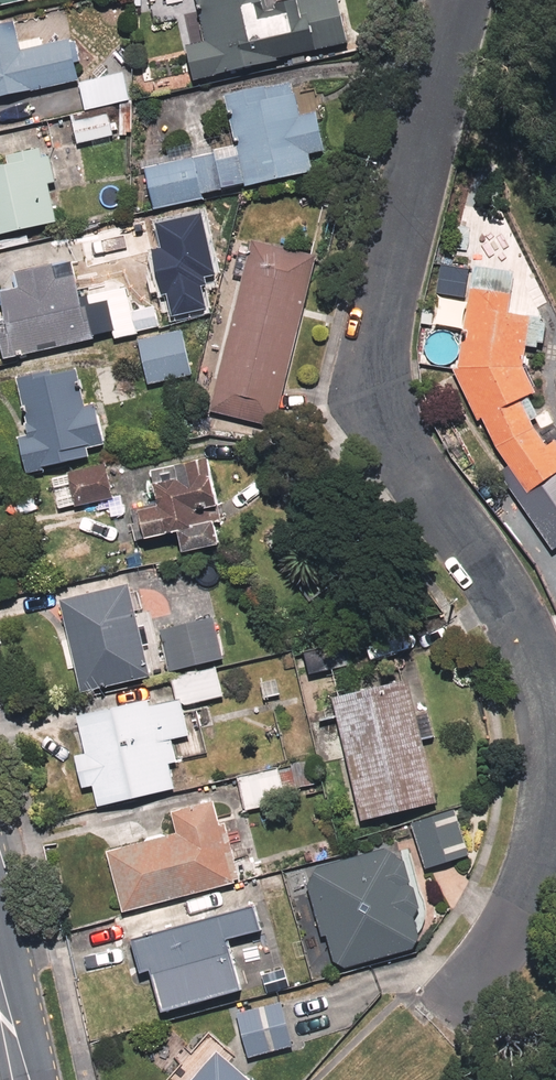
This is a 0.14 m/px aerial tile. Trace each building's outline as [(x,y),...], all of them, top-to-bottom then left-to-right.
[(253,8),(252,0),(192,0),(201,37),(179,42),(187,79),(346,42),(336,0),(286,0),(275,3),(278,14),(256,19),(253,8)] [(0,21),(0,97),(73,81),(64,38),(19,48),(13,19),(0,21)] [(125,72),(73,81),(79,111),(130,101),(125,72)] [(224,94),(235,146),(142,166),(151,210),(317,175),(312,155),(327,152),(318,110),(304,113),(297,79),(224,94)] [(114,111),(67,119),(72,147),(119,139),(114,111)] [(52,182),(59,181),(52,145),(44,146),(0,155),(0,234),(60,222),(52,182)] [(140,215),(68,231),(77,273),(149,257),(140,215)] [(227,276),(239,279),(202,412),(269,431),(317,262),(249,243),(246,254),(234,251),(227,276)] [(110,334),(111,338),(134,333),(132,329),(122,282),(78,292),(71,260),(8,275),(10,287),(0,289),(0,359),(110,334)] [(524,395),(517,383),(532,299),(467,288),(452,372),(527,494),(555,476),(555,459),(519,398),(524,395)] [(192,381),(180,327),(134,338),(146,392),(192,381)] [(76,367),(19,376),(28,432),(14,434),(20,470),(90,459),(88,445),(106,442),(100,401),(82,404),(76,367)] [(128,510),(132,543),(166,539),(168,552),(215,546),(202,455),(170,460),(172,473),(152,476),(156,506),(128,510)] [(49,473),(55,508),(106,499),(100,464),(49,473)] [(55,600),(65,643),(56,645),(62,670),(70,668),(76,694),(145,679),(137,646),(157,642),(152,619),(132,623),(123,584),(55,600)] [(220,659),(210,617),(159,629),(168,671),(220,659)] [(214,667),(173,677),(179,704),(220,694),(214,667)] [(430,799),(402,685),(325,704),(353,818),(430,799)] [(164,704),(163,697),(73,715),(80,752),(70,754),(76,787),(90,784),(95,808),(206,785),(192,713),(180,716),(177,701),(164,704)] [(287,804),(278,764),(232,775),(240,814),(287,804)] [(220,799),(171,811),(176,833),(99,853),(115,915),(241,882),(220,799)] [(475,856),(458,807),(404,826),(421,875),(475,856)] [(416,947),(394,851),(295,873),(317,969),(416,947)] [(115,915),(108,916),(115,945),(128,941),(136,972),(144,970),(155,1013),(236,992),(223,941),(262,931),(248,880),(241,882),(115,915)] [(277,1000),(228,1010),(239,1061),(287,1051),(277,1000)] [(213,1050),(186,1079),(246,1079),(213,1050)]
